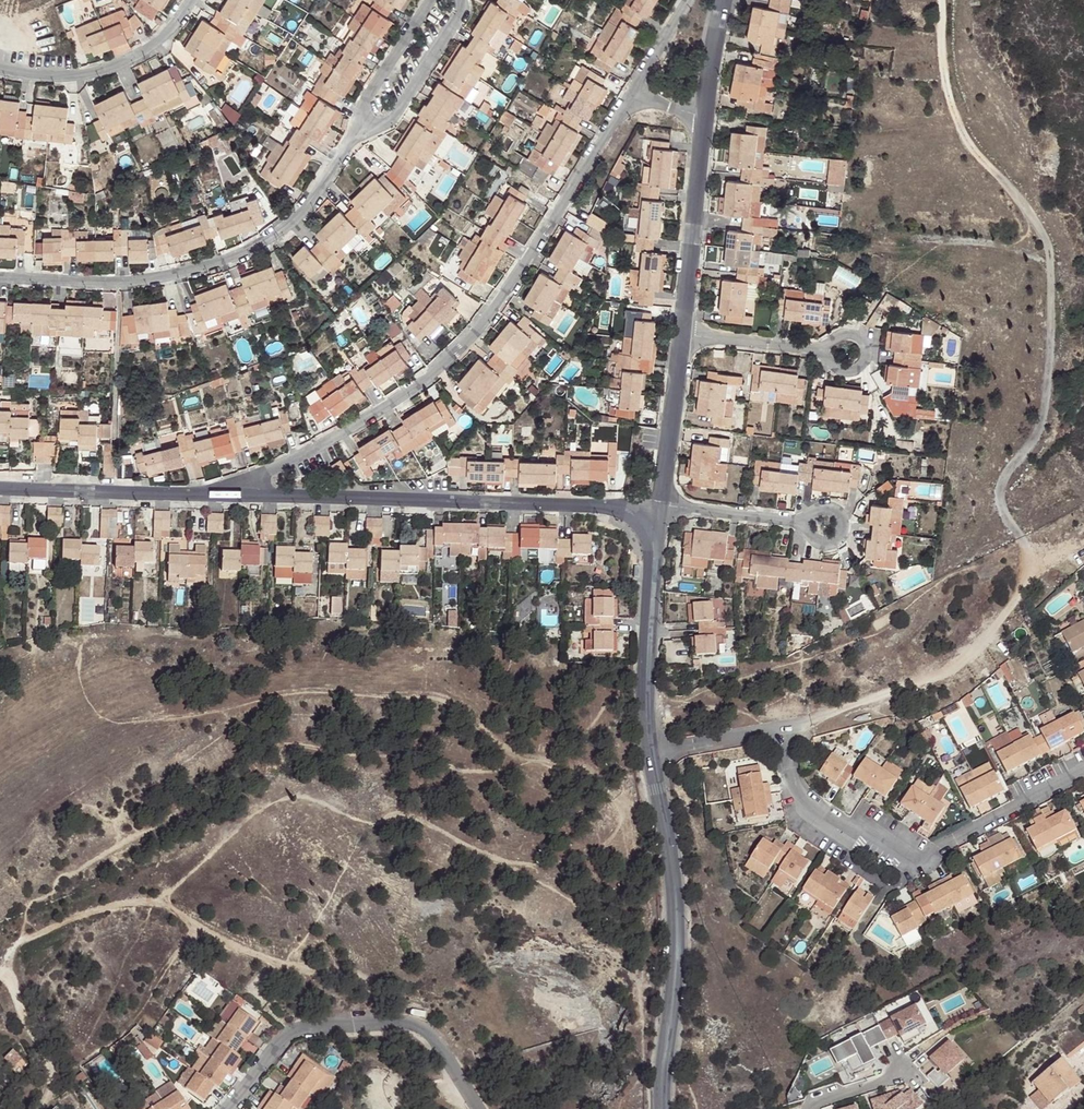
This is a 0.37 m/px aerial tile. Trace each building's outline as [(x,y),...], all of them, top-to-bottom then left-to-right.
[(133,11),(138,5),(132,0),(128,7),(133,11)] [(141,6),(138,5),(133,11),(148,22),(153,15),(156,16),(166,0),(144,0),(141,6)] [(220,13),(215,21),(219,23),(214,30),(211,35),(203,31),(198,28),(180,56),(192,65),(189,72),(205,82),(209,74),(204,70),(211,57),(220,44),(227,47),(231,41),(236,33),(233,30),(236,26),(240,28),(246,31),(257,13),(248,7),(252,1),(254,2),(256,0),(228,0),(220,13)] [(406,0),(380,0),(382,1),(378,5),(374,3),(364,17),(368,20),(363,24),(353,19),(342,36),(351,43),(348,48),(345,47),(337,60),(338,62),(335,67),(325,62),(314,79),(322,86),(319,91),(317,90),(313,97),(308,104),(314,108),(309,113),(299,108),(288,126),(298,133),(294,137),(292,137),(283,150),(284,152),(281,157),(279,155),(271,151),(260,168),(269,176),(265,181),(263,180),(259,187),(274,196),(278,190),(282,192),(292,176),(302,160),(299,158),(308,148),(311,148),(319,134),(329,118),(328,116),(324,113),(327,107),(332,102),(335,103),(346,86),(355,72),(353,69),(360,58),(364,59),(367,54),(369,50),(374,43),(383,28),(381,26),(389,15),(394,17),(405,1),(406,0)] [(513,0),(504,0),(505,1),(500,8),(518,19),(522,12),(510,4),(513,0)] [(510,4),(522,12),(526,6),(524,4),(527,0),(513,0),(510,4)] [(603,40),(630,56),(639,40),(635,39),(643,25),(647,27),(656,11),(636,0),(627,0),(624,5),(634,11),(630,17),(628,16),(624,22),(620,29),(622,31),(619,37),(608,31),(603,40)] [(656,11),(663,0),(636,0),(656,11)] [(790,15),(792,7),(784,5),(785,0),(757,0),(772,3),(770,11),(790,15)] [(261,7),(254,2),(252,1),(248,7),(257,13),(261,7)] [(409,4),(405,1),(394,17),(399,20),(409,4)] [(514,26),(518,19),(500,8),(496,14),(492,12),(482,27),(508,43),(514,34),(504,27),(508,22),(514,26)] [(211,18),(215,21),(220,13),(216,10),(211,18)] [(148,22),(133,11),(132,13),(148,26),(150,23),(148,22)] [(785,39),(787,31),(779,29),(781,21),(789,22),(790,15),(770,11),(769,18),(754,15),(751,32),(785,39)] [(524,21),(531,26),(533,22),(527,16),(524,21)] [(620,29),(624,22),(616,17),(608,31),(619,37),(622,31),(620,29)] [(779,29),(787,31),(789,22),(781,21),(779,29)] [(84,42),(77,45),(83,62),(90,60),(92,62),(96,61),(105,57),(117,53),(124,50),(126,49),(125,45),(131,42),(125,26),(118,29),(117,32),(102,38),(85,44),(84,42)] [(206,26),(203,31),(211,35),(214,30),(206,26)] [(472,50),(487,60),(492,53),(488,51),(493,45),(503,52),(508,43),(482,27),(473,41),(477,43),(472,50)] [(558,27),(551,40),(555,42),(562,29),(558,27)] [(74,37),(77,45),(84,42),(85,44),(102,38),(98,28),(74,37)] [(388,31),(383,28),(374,43),(379,46),(388,31)] [(514,38),(523,43),(526,39),(523,36),(525,33),(519,30),(514,38)] [(784,48),(785,39),(751,32),(748,49),(762,52),(760,60),(780,64),(782,55),(774,54),(776,46),(784,48)] [(241,38),(236,33),(231,41),(237,45),(241,38)] [(555,42),(551,40),(547,46),(552,49),(556,43),(555,42)] [(601,60),(597,67),(613,76),(617,69),(621,71),(630,56),(603,40),(597,49),(608,55),(604,62),(601,60)] [(639,40),(630,56),(633,57),(642,42),(639,40)] [(237,45),(231,41),(227,47),(229,48),(220,62),(226,67),(239,46),(237,45)] [(229,48),(227,47),(220,44),(211,57),(220,62),(229,48)] [(513,46),(507,55),(513,58),(518,50),(513,46)] [(589,63),(597,67),(601,60),(604,62),(608,55),(597,49),(589,63)] [(455,70),(479,85),(480,86),(486,77),(476,70),(479,65),(483,67),(487,60),(472,50),(467,57),(464,55),(455,70)] [(630,56),(621,71),(623,73),(633,57),(630,56)] [(757,64),(754,67),(776,71),(785,73),(786,69),(757,64)] [(441,85),(452,68),(449,66),(440,81),(441,85)] [(613,76),(597,67),(593,74),(609,83),(613,76)] [(737,73),(734,89),(761,94),(761,93),(772,95),(776,71),(754,67),(752,75),(737,73)] [(472,95),(474,92),(479,85),(466,77),(455,70),(452,68),(441,85),(444,88),(441,93),(437,92),(431,101),(432,102),(425,114),(422,112),(416,123),(418,123),(422,127),(417,132),(414,131),(405,144),(394,161),(396,162),(392,168),(404,178),(409,172),(411,173),(415,166),(424,171),(436,154),(427,147),(431,142),(433,143),(438,137),(441,139),(448,130),(446,128),(454,116),(455,118),(462,108),(456,103),(460,96),(458,95),(462,89),(472,95)] [(359,76),(355,72),(346,86),(350,89),(359,76)] [(585,87),(590,79),(582,75),(574,88),(584,95),(588,88),(585,87)] [(147,116),(162,109),(175,102),(180,109),(187,105),(178,88),(171,90),(165,78),(134,92),(140,105),(127,111),(120,99),(90,114),(96,127),(89,132),(98,148),(107,145),(103,137),(131,124),(134,131),(150,124),(147,116)] [(310,96),(313,97),(317,90),(319,91),(322,86),(314,79),(306,93),(310,96)] [(568,98),(595,113),(605,98),(601,96),(606,89),(590,79),(585,87),(588,88),(584,95),(574,88),(568,98)] [(350,89),(346,86),(335,103),(339,106),(350,89)] [(431,101),(437,92),(434,89),(428,98),(431,101)] [(472,96),(472,95),(462,89),(458,95),(460,96),(456,103),(462,108),(464,108),(472,96)] [(761,94),(734,89),(731,105),(738,107),(746,108),(744,116),(765,120),(766,111),(758,110),(761,94)] [(303,101),(299,108),(309,113),(314,108),(308,104),(313,97),(310,96),(306,102),(303,101)] [(563,124),(579,133),(583,127),(586,129),(595,113),(568,98),(563,106),(574,113),(570,120),(567,118),(563,124)] [(605,98),(595,113),(599,116),(608,100),(605,98)] [(17,119),(17,109),(0,107),(0,134),(13,136),(13,139),(13,144),(29,145),(31,138),(63,141),(62,149),(71,150),(73,130),(66,129),(66,114),(50,112),(33,110),(31,121),(31,125),(24,124),(17,123),(17,119)] [(746,108),(738,107),(737,115),(744,116),(746,108)] [(168,121),(162,109),(147,116),(150,124),(134,131),(138,137),(168,121)] [(548,118),(540,113),(536,120),(544,125),(548,118)] [(336,122),(329,118),(319,134),(324,137),(331,127),(332,128),(336,122)] [(107,145),(134,131),(131,124),(103,137),(107,145)] [(527,133),(535,138),(540,129),(533,124),(527,133)] [(542,141),(569,158),(578,142),(575,140),(579,133),(563,124),(559,131),(562,133),(558,139),(547,133),(542,141)] [(285,131),(292,137),(294,137),(298,133),(288,126),(285,131)] [(400,141),(405,144),(414,131),(409,128),(400,141)] [(456,135),(448,130),(441,139),(446,142),(449,144),(456,135)] [(13,139),(13,136),(0,134),(0,142),(4,142),(6,138),(13,139)] [(324,137),(319,134),(311,148),(315,151),(324,137)] [(728,141),(726,157),(756,160),(758,145),(766,146),(767,137),(747,135),(746,143),(728,141)] [(446,142),(441,139),(438,137),(433,143),(431,142),(427,147),(436,154),(437,155),(446,142)] [(29,145),(62,149),(63,141),(31,138),(29,145)] [(390,156),(394,161),(405,144),(400,141),(390,156)] [(536,169),(549,176),(552,179),(557,171),(560,173),(569,158),(542,141),(537,151),(547,157),(544,163),(541,161),(536,169)] [(569,158),(573,160),(582,144),(578,142),(569,158)] [(766,146),(758,145),(756,160),(765,161),(766,146)] [(653,167),(652,175),(671,178),(673,160),(669,160),(670,151),(651,149),(651,157),(654,158),(653,167)] [(516,175),(540,193),(549,176),(536,169),(541,161),(544,163),(547,157),(537,151),(526,169),(521,167),(516,175)] [(258,155),(253,152),(248,160),(253,163),(258,155)] [(743,176),(743,184),(763,185),(764,178),(765,161),(756,160),(726,157),(721,157),(720,171),(725,172),(724,174),(743,176)] [(569,158),(560,173),(564,175),(573,160),(569,158)] [(307,164),(302,160),(292,176),(298,180),(307,164)] [(411,173),(409,172),(420,179),(426,172),(424,171),(415,166),(411,173)] [(829,191),(845,192),(846,186),(848,168),(830,166),(828,191),(829,191)] [(652,175),(652,179),(650,194),(642,193),(641,201),(659,203),(660,195),(670,196),(671,178),(652,175)] [(298,180),(292,176),(282,192),(287,195),(298,180)] [(650,194),(652,179),(644,178),(642,193),(650,194)] [(721,207),(752,209),(754,194),(762,194),(763,185),(743,184),(742,192),(723,190),(721,207)] [(385,188),(379,194),(384,198),(390,193),(385,188)] [(324,255),(319,259),(313,264),(308,259),(303,255),(291,266),(308,285),(315,280),(321,275),(326,280),(339,269),(334,263),(357,242),(362,247),(375,236),(369,230),(381,218),(392,209),(397,213),(398,214),(404,208),(390,193),(384,198),(379,194),(373,189),(351,211),(360,222),(349,231),(339,221),(315,244),(319,249),(324,255)] [(845,199),(845,192),(829,191),(829,198),(845,199)] [(754,194),(752,209),(757,210),(761,210),(762,194),(754,194)] [(477,254),(467,249),(462,258),(456,268),(466,274),(462,280),(460,279),(456,286),(472,295),(476,289),(479,290),(482,286),(483,282),(493,267),(496,261),(498,259),(495,257),(502,244),(506,245),(508,242),(511,237),(524,214),(521,212),(525,205),(509,197),(505,203),(507,205),(503,212),(493,206),(484,221),(493,228),(490,235),(487,234),(479,248),(481,249),(477,254)] [(659,203),(641,201),(641,209),(643,209),(641,228),(661,231),(663,211),(659,211),(659,203)] [(749,243),(758,244),(758,236),(764,236),(765,228),(756,228),(757,210),(752,209),(721,207),(716,207),(714,223),(739,226),(737,242),(724,241),(723,259),(748,261),(748,253),(749,243)] [(392,209),(381,218),(386,223),(397,213),(392,209)] [(164,242),(163,240),(155,243),(157,251),(160,260),(168,258),(169,261),(186,255),(196,252),(204,249),(203,246),(217,242),(219,245),(253,233),(252,230),(259,227),(253,210),(246,213),(245,215),(213,226),(211,224),(203,227),(196,229),(197,232),(192,233),(180,237),(164,242)] [(190,226),(192,233),(197,232),(196,229),(203,227),(202,222),(190,226)] [(636,244),(635,252),(654,255),(655,247),(659,247),(661,231),(641,228),(640,245),(636,244)] [(15,262),(15,260),(23,259),(23,242),(15,241),(14,243),(7,243),(8,237),(7,232),(5,231),(0,231),(0,262),(15,262)] [(162,235),(163,240),(164,242),(180,237),(177,231),(162,235)] [(59,236),(59,244),(68,244),(68,236),(59,236)] [(589,249),(566,236),(548,267),(560,275),(552,289),(540,282),(524,309),(535,318),(532,324),(549,335),(553,328),(547,324),(554,311),(558,305),(564,296),(570,299),(575,292),(578,286),(572,281),(580,267),(589,249)] [(758,236),(758,244),(774,245),(775,237),(764,236),(758,236)] [(334,263),(339,269),(362,247),(357,242),(334,263)] [(58,247),(41,248),(42,266),(60,266),(61,263),(75,263),(76,266),(80,266),(86,266),(104,265),(109,265),(112,264),(113,261),(127,262),(127,264),(146,263),(145,246),(127,246),(127,244),(120,243),(112,244),(110,246),(94,247),(75,247),(75,244),(68,244),(59,244),(58,247)] [(757,253),(758,244),(749,243),(748,253),(757,253)] [(462,258),(467,249),(462,247),(457,256),(462,258)] [(315,255),(319,259),(324,255),(319,249),(315,255)] [(596,253),(589,249),(580,267),(588,272),(592,265),(590,264),(596,253)] [(160,260),(157,251),(152,253),(153,262),(160,260)] [(644,261),(642,279),(661,281),(663,263),(654,262),(654,255),(635,252),(634,260),(644,261)] [(188,259),(186,255),(169,261),(170,265),(188,259)] [(313,264),(319,259),(315,255),(308,259),(313,264)] [(733,285),(754,286),(762,286),(762,279),(756,279),(758,262),(748,261),(723,259),(721,275),(734,276),(733,285)] [(836,270),(832,280),(856,288),(859,277),(836,270)] [(246,323),(254,320),(252,312),(266,307),(281,301),(284,308),(292,305),(286,286),(278,289),(275,282),(273,275),(258,280),(241,287),(243,294),(246,301),(239,304),(231,306),(229,300),(226,293),(210,298),(194,304),(197,312),(200,318),(193,321),(200,340),(209,337),(206,329),(220,324),(235,319),(238,326),(246,323)] [(321,275),(315,280),(321,285),(326,280),(321,275)] [(240,283),(241,287),(258,280),(256,277),(240,283)] [(278,289),(286,286),(282,279),(275,282),(278,289)] [(626,304),(637,305),(654,306),(655,299),(659,299),(661,281),(642,279),(640,296),(626,295),(626,304)] [(718,307),(744,309),(744,302),(745,293),(753,294),(754,286),(733,285),(733,292),(720,290),(718,307)] [(753,296),(759,297),(764,297),(765,287),(762,286),(754,286),(753,294),(753,296)] [(209,294),(210,298),(226,293),(224,289),(209,294)] [(745,293),(744,302),(752,303),(753,296),(753,294),(745,293)] [(193,300),(194,304),(210,298),(209,294),(193,300)] [(236,297),(239,304),(246,301),(243,294),(236,297)] [(564,296),(558,305),(564,307),(570,299),(564,296)] [(744,302),(744,309),(757,311),(759,297),(753,296),(752,303),(744,302)] [(869,299),(863,296),(860,302),(865,305),(869,299)] [(236,297),(229,300),(231,306),(239,304),(236,297)] [(441,333),(454,319),(451,317),(456,311),(442,299),(437,305),(439,307),(435,311),(426,304),(418,311),(411,319),(420,327),(415,332),(413,331),(407,337),(420,349),(426,343),(429,346),(431,343),(434,340),(441,333)] [(785,305),(785,309),(802,311),(803,302),(786,300),(785,305)] [(252,312),(254,320),(284,308),(281,301),(266,307),(252,312)] [(820,309),(821,309),(821,303),(803,302),(802,311),(820,313),(820,309)] [(783,328),(799,330),(802,311),(785,309),(785,305),(776,304),(774,323),(783,324),(783,328)] [(742,326),(744,309),(718,307),(717,323),(724,324),(723,333),(749,335),(750,327),(742,326)] [(866,312),(858,308),(844,331),(853,334),(866,312)] [(43,338),(43,330),(50,331),(50,334),(58,334),(67,334),(67,331),(74,332),(73,343),(84,344),(94,345),(95,333),(102,333),(102,336),(110,337),(111,319),(104,318),(104,314),(67,312),(67,316),(59,316),(52,315),(52,311),(44,310),(34,310),(26,310),(15,310),(15,314),(8,313),(8,309),(0,309),(0,339),(6,339),(6,331),(15,332),(15,329),(22,329),(22,341),(43,342),(43,338)] [(818,328),(827,329),(829,310),(821,309),(820,309),(820,313),(802,311),(799,330),(818,332),(818,328)] [(134,315),(135,322),(136,329),(128,330),(131,351),(139,349),(139,341),(170,336),(171,345),(180,344),(177,324),(170,324),(167,310),(134,315)] [(547,324),(553,328),(560,315),(554,311),(547,324)] [(190,314),(193,321),(200,318),(197,312),(190,314)] [(222,331),(238,326),(235,319),(220,324),(222,331)] [(455,322),(454,319),(441,333),(443,334),(455,322)] [(872,321),(862,336),(871,338),(872,330),(876,324),(872,321)] [(632,331),(630,349),(649,351),(651,334),(648,333),(649,325),(630,323),(629,331),(632,331)] [(826,338),(827,329),(818,328),(818,332),(817,337),(826,338)] [(43,330),(43,338),(48,339),(48,344),(73,345),(73,343),(74,332),(67,331),(67,334),(58,334),(50,334),(50,331),(43,330)] [(457,395),(464,401),(469,405),(467,407),(463,411),(479,424),(485,417),(479,412),(489,400),(499,387),(505,392),(511,386),(517,379),(511,373),(516,366),(521,361),(531,349),(537,354),(543,348),(527,335),(522,341),(510,331),(500,345),(489,357),(500,367),(495,373),(491,378),(483,373),(479,369),(468,382),(457,395)] [(915,397),(917,371),(919,345),(889,342),(887,360),(891,360),(889,376),(886,376),(884,393),(891,394),(889,404),(905,406),(907,396),(915,397)] [(536,354),(537,354),(531,349),(521,361),(526,366),(536,354)] [(628,368),(627,367),(621,410),(639,412),(640,385),(636,385),(638,369),(647,370),(649,351),(630,349),(628,368)] [(365,378),(358,383),(351,388),(353,390),(347,394),(341,385),(324,396),(330,406),(324,409),(323,407),(316,412),(326,427),(332,423),(334,426),(342,419),(350,416),(356,410),(365,405),(363,402),(368,397),(375,393),(377,396),(386,390),(399,382),(407,376),(405,372),(411,367),(401,353),(394,358),(395,360),(381,370),(366,380),(365,378)] [(522,371),(516,366),(511,373),(517,379),(522,371)] [(488,367),(483,373),(491,378),(495,373),(488,367)] [(647,370),(638,369),(636,385),(640,385),(650,386),(651,370),(647,370)] [(758,379),(776,382),(776,378),(751,375),(750,382),(758,384),(758,379)] [(408,379),(407,376),(399,382),(400,385),(408,379)] [(351,388),(358,383),(355,377),(347,381),(346,380),(341,385),(347,394),(353,390),(351,388)] [(774,400),(776,382),(758,379),(758,384),(750,382),(747,401),(756,402),(756,398),(774,400)] [(706,380),(704,392),(712,393),(713,384),(715,384),(715,382),(706,380)] [(795,384),(776,382),(774,400),(793,402),(792,406),(800,407),(802,389),(794,388),(795,384)] [(712,393),(704,392),(697,391),(695,408),(722,411),(723,394),(732,395),(733,386),(715,384),(713,384),(712,393)] [(511,386),(505,392),(508,395),(513,388),(511,386)] [(479,412),(485,417),(505,392),(499,387),(489,400),(479,412)] [(387,393),(386,390),(377,396),(379,399),(387,393)] [(723,394),(722,411),(730,411),(732,395),(723,394)] [(836,428),(840,397),(823,395),(822,399),(815,398),(813,417),(820,418),(821,415),(829,415),(827,427),(836,428)] [(858,399),(840,397),(836,428),(847,429),(848,418),(855,418),(855,421),(858,421),(865,422),(867,404),(858,403),(858,399)] [(773,407),(774,400),(756,398),(756,402),(747,401),(746,409),(773,412),(773,407)] [(793,402),(774,400),(773,407),(792,409),(792,406),(793,402)] [(366,407),(365,405),(356,410),(358,413),(366,407)] [(722,411),(695,408),(693,424),(708,426),(708,434),(728,436),(729,428),(720,427),(722,411)] [(891,408),(891,416),(916,417),(916,408),(891,408)] [(374,449),(365,454),(358,459),(360,462),(354,466),(363,481),(370,477),(369,474),(375,471),(390,462),(399,456),(400,458),(408,454),(415,449),(413,447),(428,438),(443,428),(444,430),(451,426),(442,411),(436,415),(433,412),(418,422),(403,431),(404,434),(398,439),(391,443),(390,439),(380,445),(374,449)] [(720,427),(729,428),(730,411),(722,411),(720,427)] [(316,433),(326,427),(316,412),(309,417),(316,433)] [(80,413),(80,424),(89,424),(89,413),(80,413)] [(829,415),(821,415),(820,418),(819,426),(827,427),(829,415)] [(890,426),(897,427),(898,418),(885,417),(890,426)] [(61,426),(80,427),(79,419),(61,418),(61,426)] [(855,418),(848,418),(847,429),(857,430),(858,421),(855,421),(855,418)] [(913,419),(898,418),(897,427),(912,429),(913,419)] [(10,439),(10,445),(30,445),(30,426),(11,426),(11,420),(0,419),(0,439),(10,439)] [(272,426),(273,430),(278,427),(278,425),(287,422),(285,419),(276,421),(277,424),(272,426)] [(342,419),(334,426),(336,428),(344,423),(342,419)] [(244,436),(243,434),(235,436),(228,438),(229,443),(212,447),(195,451),(194,448),(178,452),(179,455),(162,460),(145,464),(144,461),(136,464),(140,481),(147,479),(149,483),(159,480),(166,478),(184,474),(184,469),(191,467),(197,467),(198,470),(216,466),(234,460),(233,455),(240,454),(247,452),(248,455),(266,451),(274,449),(284,446),(284,442),(291,439),(287,422),(278,425),(278,427),(273,430),(261,432),(244,436)] [(80,432),(80,427),(61,426),(60,446),(79,446),(79,452),(97,452),(98,433),(80,432)] [(235,436),(243,434),(242,430),(235,431),(234,427),(226,429),(228,438),(235,436)] [(446,433),(444,430),(443,428),(428,438),(413,447),(415,449),(415,451),(446,433)] [(378,440),(380,445),(390,439),(386,435),(378,440)] [(690,454),(688,471),(715,474),(715,473),(717,457),(726,458),(727,449),(706,447),(705,456),(690,454)] [(911,451),(895,449),(894,458),(910,460),(911,451)] [(358,459),(365,454),(362,450),(355,454),(358,459)] [(37,452),(36,472),(52,472),(53,453),(37,452)] [(104,454),(104,474),(112,473),(112,454),(104,454)] [(400,459),(400,458),(399,456),(390,462),(392,465),(400,459)] [(715,473),(724,474),(726,458),(717,457),(715,473)] [(616,468),(608,467),(608,470),(590,469),(572,468),(572,466),(564,466),(556,466),(556,473),(520,472),(520,469),(504,469),(504,472),(486,472),(468,471),(468,468),(459,468),(459,486),(467,486),(466,490),(475,489),(485,490),(495,490),(504,491),(504,487),(519,487),(519,491),(537,492),(556,492),(556,484),(563,484),(571,484),(571,488),(607,489),(608,485),(615,486),(616,468)] [(459,486),(459,468),(449,468),(448,485),(459,486)] [(751,469),(751,476),(759,476),(758,480),(794,484),(795,476),(777,474),(778,472),(751,469)] [(332,475),(338,485),(346,479),(340,471),(332,475)] [(370,477),(363,481),(366,488),(373,483),(370,478),(377,473),(375,471),(369,474),(370,477)] [(721,499),(722,490),(713,489),(714,482),(715,474),(688,471),(688,478),(685,478),(684,477),(683,486),(690,487),(702,488),(701,496),(721,499)] [(810,497),(811,497),(827,499),(829,479),(811,478),(812,474),(796,472),(795,476),(794,484),(758,480),(759,476),(751,476),(746,475),(744,493),(757,494),(756,499),(793,503),(794,490),(810,492),(810,497)] [(848,477),(856,478),(856,474),(830,472),(830,473),(829,479),(847,481),(848,477)] [(714,482),(723,483),(724,474),(715,473),(715,474),(714,482)] [(829,479),(827,499),(846,501),(846,496),(854,497),(856,478),(848,477),(847,481),(829,479)] [(702,488),(690,487),(689,495),(701,496),(702,488)] [(906,492),(894,490),(892,503),(898,504),(899,496),(903,496),(903,495),(906,495),(906,492)] [(878,504),(890,496),(886,491),(874,499),(878,504)] [(888,507),(887,516),(900,518),(901,509),(888,507)] [(900,518),(887,516),(868,514),(866,533),(870,533),(869,549),(865,548),(863,567),(872,568),(871,575),(894,577),(895,560),(889,559),(890,552),(894,552),(894,544),(897,545),(900,518)] [(10,535),(10,516),(0,516),(0,535),(10,535)] [(55,536),(63,537),(63,517),(47,517),(47,536),(55,536)] [(100,519),(100,539),(116,539),(117,520),(100,519)] [(153,521),(153,541),(169,541),(170,522),(153,521)] [(207,524),(206,542),(223,544),(223,524),(207,524)] [(260,526),(259,545),(276,546),(276,526),(260,526)] [(312,526),(312,546),(328,547),(328,527),(312,526)] [(365,548),(373,549),(381,549),(382,530),(365,529),(365,548)] [(0,535),(0,544),(1,544),(1,549),(6,549),(7,543),(10,542),(10,535),(0,535)] [(63,547),(63,537),(55,536),(55,547),(63,547)] [(555,562),(555,569),(563,569),(572,569),(572,566),(590,567),(590,548),(571,547),(571,551),(556,550),(556,542),(547,541),(538,542),(519,541),(519,545),(504,545),(504,540),(485,540),(485,541),(478,541),(478,537),(460,537),(441,536),(441,539),(433,540),(433,541),(425,541),(425,558),(425,560),(433,561),(433,558),(441,558),(441,555),(448,556),(447,557),(447,567),(469,568),(469,558),(470,557),(477,557),(477,560),(485,561),(503,561),(503,563),(511,564),(519,564),(520,561),(527,561),(555,562)] [(116,539),(100,539),(99,548),(115,548),(116,539)] [(683,557),(681,577),(689,578),(690,570),(705,572),(722,574),(721,581),(730,582),(732,562),(725,561),(726,546),(693,543),(693,544),(692,558),(683,557)] [(684,543),(683,557),(692,558),(693,544),(684,543)] [(372,555),(373,549),(365,548),(364,556),(372,557),(372,555)] [(9,554),(9,573),(27,574),(27,568),(45,569),(46,549),(27,549),(27,554),(9,554)] [(63,550),(62,569),(80,570),(80,576),(98,577),(99,557),(80,558),(81,550),(63,550)] [(115,558),(115,578),(134,578),(134,572),(153,573),(153,553),(134,553),(134,558),(115,558)] [(195,567),(187,568),(180,567),(180,562),(180,555),(169,555),(168,586),(178,586),(178,589),(186,590),(194,590),(195,587),(205,587),(206,556),(195,555),(195,563),(195,567)] [(345,574),(345,581),(364,581),(364,561),(346,561),(347,556),(328,555),(327,574),(345,574)] [(221,562),(221,581),(240,582),(240,577),(258,577),(259,558),(240,557),(240,563),(221,562)] [(379,582),(397,583),(397,576),(417,577),(417,572),(417,558),(399,557),(398,563),(380,563),(379,582)] [(292,579),(292,584),(311,585),(311,565),(293,565),(293,559),(275,558),(274,578),(292,579)] [(440,568),(441,558),(433,558),(433,561),(433,567),(440,568)] [(433,569),(433,567),(433,561),(425,560),(424,569),(425,569),(433,569)] [(484,570),(485,561),(477,560),(477,570),(484,570)] [(743,561),(742,563),(736,563),(733,594),(740,595),(741,588),(748,589),(748,586),(756,587),(756,590),(755,599),(764,600),(768,569),(769,564),(743,561)] [(563,569),(555,569),(555,578),(563,578),(563,569)] [(787,571),(768,569),(764,600),(775,601),(777,589),(785,590),(785,593),(798,595),(799,595),(800,592),(807,592),(806,599),(805,604),(817,606),(821,575),(801,573),(801,577),(786,575),(787,571)] [(690,570),(689,578),(704,580),(705,572),(690,570)] [(821,571),(821,575),(817,606),(817,607),(827,608),(827,606),(835,607),(836,599),(843,600),(845,582),(838,581),(838,577),(839,573),(821,571)] [(421,573),(417,572),(417,577),(397,576),(397,583),(397,584),(420,585),(421,573)] [(344,584),(345,581),(345,574),(327,574),(326,583),(344,584)] [(364,581),(345,581),(344,584),(345,590),(362,590),(364,581)] [(397,584),(397,583),(379,582),(379,591),(397,591),(397,584)] [(311,585),(292,584),(291,592),(309,592),(311,585)] [(593,599),(608,601),(609,592),(593,590),(593,599)] [(867,597),(872,607),(876,604),(871,595),(867,597)] [(592,628),(592,610),(589,609),(588,620),(583,621),(583,635),(582,635),(582,644),(587,645),(589,662),(592,662),(592,644),(589,644),(589,628),(592,628)] [(611,610),(592,610),(592,628),(589,628),(589,644),(592,644),(592,662),(611,663),(611,644),(607,644),(607,636),(607,629),(611,628),(611,610)] [(723,633),(715,633),(714,632),(711,632),(710,614),(691,615),(692,633),(696,633),(697,649),(693,649),(694,668),(713,667),(713,665),(712,648),(722,648),(724,648),(723,633)] [(1052,632),(1063,653),(1083,642),(1083,615),(1052,632)] [(49,627),(39,627),(38,639),(48,639),(49,627)] [(722,657),(722,648),(712,648),(713,665),(719,664),(718,657),(722,657)] [(1083,658),(1060,671),(1064,679),(1069,676),(1078,693),(1083,690),(1083,658)] [(937,711),(932,714),(935,719),(935,720),(940,716),(937,711)] [(1071,714),(1070,712),(1066,715),(1076,734),(1081,732),(1076,724),(1071,714)] [(932,714),(924,718),(926,723),(935,719),(932,714)] [(1042,752),(1059,743),(1049,724),(1043,714),(1032,719),(1038,730),(1032,733),(1034,737),(1042,752)] [(1076,734),(1066,715),(1049,724),(1059,743),(1076,734)] [(989,756),(1005,747),(998,734),(982,743),(989,756)] [(1038,755),(1042,752),(1034,737),(1029,740),(1038,755)] [(1033,757),(1025,742),(1023,738),(1005,747),(1016,767),(1033,757)] [(1033,757),(1038,755),(1029,740),(1025,742),(1033,757)] [(1016,767),(1005,747),(989,756),(999,776),(1016,767)] [(828,753),(825,757),(841,767),(846,761),(845,757),(842,756),(841,758),(832,752),(828,753)] [(827,788),(835,793),(847,772),(841,768),(841,767),(825,757),(813,775),(829,786),(827,788)] [(847,781),(863,791),(875,772),(859,761),(847,781)] [(875,772),(863,791),(880,801),(897,775),(880,764),(875,772)] [(965,775),(980,803),(996,794),(982,766),(965,775)] [(734,782),(751,779),(749,770),(733,773),(734,782)] [(984,810),(980,803),(965,775),(948,784),(963,812),(970,808),(973,816),(984,810)] [(736,803),(764,798),(762,790),(756,792),(754,778),(751,779),(734,782),(732,782),(734,793),(736,803)] [(906,790),(922,800),(925,795),(909,785),(906,790)] [(1080,791),(1082,796),(1071,803),(1081,822),(1083,821),(1083,788),(1080,791)] [(933,791),(929,789),(925,795),(922,800),(910,818),(926,828),(943,802),(931,794),(933,791)] [(894,808),(910,818),(922,800),(906,790),(894,808)] [(726,805),(736,803),(734,793),(724,795),(726,805)] [(765,806),(764,798),(736,803),(738,814),(740,825),(762,821),(759,808),(765,806)] [(738,814),(736,803),(726,805),(728,816),(738,814)] [(1034,813),(1048,840),(1067,829),(1057,810),(1045,816),(1041,809),(1034,813)] [(1029,850),(1048,840),(1034,813),(1033,811),(1025,816),(1026,818),(1021,821),(1024,828),(1019,831),(1029,850)] [(980,841),(983,845),(996,870),(1019,858),(1014,849),(1011,850),(1005,840),(1001,835),(995,838),(993,834),(980,841)] [(772,862),(778,851),(771,846),(768,852),(756,844),(745,863),(763,875),(772,862)] [(966,861),(977,881),(990,873),(996,870),(983,845),(972,850),(975,856),(966,861)] [(778,866),(788,851),(782,846),(778,851),(772,862),(778,866)] [(795,855),(788,851),(778,866),(773,874),(782,880),(791,885),(803,867),(792,860),(795,855)] [(763,875),(745,863),(739,871),(758,883),(763,875)] [(819,880),(822,875),(813,869),(810,874),(819,880)] [(977,881),(979,885),(993,878),(990,873),(977,881)] [(775,892),(782,880),(773,874),(766,886),(775,892)] [(814,903),(829,879),(822,875),(819,880),(810,874),(798,893),(814,903)] [(946,904),(965,893),(957,878),(947,883),(945,884),(942,879),(935,883),(946,904)] [(993,878),(979,885),(981,890),(995,883),(993,878)] [(836,884),(829,879),(814,903),(829,913),(841,894),(832,888),(836,884)] [(859,883),(855,880),(850,888),(854,891),(859,883)] [(927,914),(946,904),(935,883),(928,887),(931,892),(925,895),(919,899),(927,914)] [(844,889),(836,884),(832,888),(841,894),(844,889)] [(922,890),(925,895),(931,892),(928,887),(922,890)] [(859,902),(862,898),(853,891),(851,896),(857,900),(859,902)] [(967,897),(965,893),(946,904),(948,908),(967,897)] [(853,925),(868,902),(862,898),(859,902),(857,900),(851,896),(838,915),(853,925)] [(918,918),(927,914),(919,899),(916,900),(915,897),(908,900),(910,903),(918,918)] [(972,907),(967,897),(948,908),(953,917),(972,907)] [(829,913),(814,903),(811,908),(827,917),(829,913)] [(890,934),(918,918),(910,903),(900,908),(902,911),(892,916),(883,921),(890,934)] [(948,908),(946,904),(927,914),(929,918),(948,908)] [(902,911),(900,908),(890,913),(892,916),(902,911)] [(929,918),(927,914),(918,918),(920,923),(929,918)] [(853,925),(838,915),(832,924),(848,934),(853,925)] [(920,923),(918,918),(890,934),(893,941),(889,943),(894,953),(915,942),(909,932),(911,931),(910,930),(921,925),(920,923)] [(242,1006),(245,1002),(235,996),(233,1000),(242,1006)] [(231,1002),(218,1020),(228,1027),(239,1012),(241,1009),(231,1002)] [(915,1007),(834,1049),(841,1063),(847,1061),(852,1070),(874,1059),(868,1048),(873,1045),(873,1047),(899,1034),(901,1038),(909,1034),(917,1029),(925,1025),(915,1007)] [(239,1012),(228,1027),(245,1039),(250,1032),(256,1024),(239,1012)] [(164,1028),(170,1019),(164,1015),(158,1024),(164,1028)] [(260,1019),(271,1026),(274,1022),(263,1015),(260,1019)] [(206,1036),(213,1040),(216,1042),(228,1027),(218,1020),(206,1036)] [(216,1042),(221,1045),(234,1055),(240,1046),(245,1039),(228,1027),(216,1042)] [(917,1029),(909,1034),(911,1038),(919,1034),(917,1029)] [(264,1042),(250,1032),(245,1039),(259,1050),(264,1042)] [(150,1035),(147,1039),(159,1048),(162,1044),(150,1035)] [(147,1039),(144,1043),(153,1055),(159,1048),(147,1039)] [(259,1050),(245,1039),(240,1046),(251,1054),(253,1051),(257,1053),(259,1050)] [(198,1052),(210,1061),(221,1045),(216,1042),(213,1040),(206,1052),(200,1049),(198,1052)] [(153,1055),(144,1043),(141,1045),(139,1047),(147,1060),(153,1055)] [(1067,1058),(1070,1061),(1083,1049),(1083,1043),(1067,1058)] [(221,1045),(210,1061),(228,1074),(239,1058),(234,1055),(221,1045)] [(950,1045),(931,1060),(940,1072),(937,1074),(934,1071),(926,1077),(937,1090),(948,1080),(945,1077),(963,1062),(950,1045)] [(20,1059),(12,1051),(4,1059),(12,1067),(20,1059)] [(199,1077),(210,1061),(198,1052),(196,1055),(201,1058),(192,1071),(196,1075),(199,1077)] [(302,1055),(293,1068),(298,1072),(304,1063),(322,1076),(325,1071),(302,1055)] [(874,1059),(852,1070),(854,1075),(876,1064),(874,1059)] [(1063,1059),(1033,1083),(1050,1104),(1080,1080),(1063,1059)] [(228,1074),(210,1061),(199,1077),(214,1087),(217,1090),(228,1074)] [(292,1080),(310,1093),(322,1076),(304,1063),(298,1072),(296,1075),(291,1071),(287,1077),(292,1080)] [(185,1090),(196,1075),(192,1071),(189,1070),(178,1086),(185,1090)] [(77,1071),(72,1080),(77,1087),(87,1080),(77,1071)] [(333,1078),(325,1071),(322,1076),(310,1093),(318,1099),(333,1078)] [(214,1087),(199,1077),(196,1075),(185,1090),(203,1102),(214,1087)] [(310,1093),(292,1080),(285,1090),(283,1092),(279,1089),(275,1095),(292,1107),(294,1108),(298,1108),(310,1093)] [(161,1103),(177,1093),(171,1084),(155,1094),(161,1103)] [(270,1091),(263,1100),(268,1104),(275,1095),(270,1091)] [(871,1102),(873,1108),(920,1108),(923,1107),(911,1091),(903,1098),(901,1096),(895,1101),(891,1096),(871,1102)] [(177,1093),(161,1103),(165,1108),(188,1108),(177,1093)] [(139,1105),(142,1108),(152,1108),(161,1103),(155,1094),(139,1105)] [(292,1107),(275,1095),(268,1104),(266,1107),(261,1103),(257,1108),(291,1108),(292,1107)]
